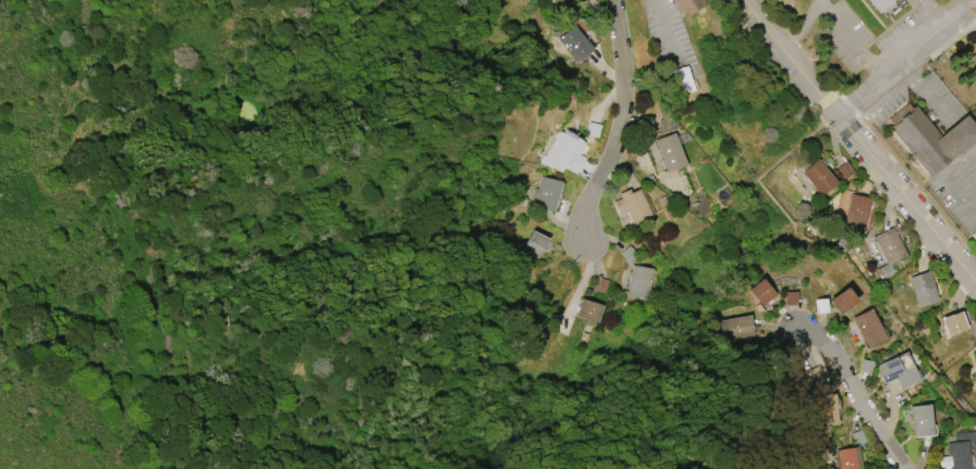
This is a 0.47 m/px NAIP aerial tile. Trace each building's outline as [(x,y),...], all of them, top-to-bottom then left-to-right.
[(684,17),(672,0),(701,0),(704,4),(684,17)] [(878,12),(891,0),(867,0),(878,12)] [(557,39),(574,25),(593,49),(577,63),(557,39)] [(694,90),(679,95),(671,71),(686,66),(694,90)] [(965,115),(975,129),(975,137),(929,176),(889,128),(898,120),(898,119),(905,114),(906,115),(910,111),(909,110),(915,105),(939,136),(965,115)] [(561,173),(550,167),(549,168),(540,163),(541,161),(539,160),(542,155),(544,156),(558,131),(573,140),(575,137),(584,143),(582,146),(585,147),(581,154),(579,152),(576,156),(572,154),(574,151),(572,150),(561,168),(563,169),(561,173)] [(666,173),(654,140),(674,133),(686,165),(666,173)] [(817,159),(837,182),(821,196),(801,172),(817,159)] [(561,182),(553,211),(532,206),(534,198),(532,198),(535,188),(537,188),(540,176),(561,182)] [(638,189),(652,216),(633,225),(626,210),(619,214),(613,202),(620,198),(618,194),(628,189),(630,193),(638,189)] [(844,225),(850,194),(870,198),(865,228),(844,225)] [(893,228),(907,256),(888,266),(874,238),(893,228)] [(531,230),(548,239),(538,258),(521,250),(531,230)] [(626,296),(631,265),(651,268),(647,299),(626,296)] [(928,271),(938,300),(919,307),(909,278),(928,271)] [(607,281),(597,277),(592,290),(603,294),(607,281)] [(761,278),(775,295),(761,307),(747,290),(761,278)] [(827,300),(845,287),(856,301),(839,315),(827,300)] [(785,305),(796,305),(796,296),(785,296),(785,305)] [(601,305),(596,323),(574,316),(580,299),(601,305)] [(869,308),(886,339),(867,348),(851,318),(869,308)] [(946,336),(940,318),(960,311),(966,328),(946,336)] [(720,320),(750,315),(754,336),(724,342),(720,320)] [(814,397),(831,393),(820,349),(803,354),(814,397)] [(894,356),(901,371),(912,365),(918,380),(900,389),(894,378),(882,384),(874,367),(894,356)] [(816,428),(813,395),(834,394),(837,424),(822,426),(822,428),(816,428)] [(912,437),(909,407),(929,404),(933,434),(912,437)] [(973,431),(975,454),(968,455),(970,468),(944,468),(944,467),(939,467),(938,457),(948,456),(946,443),(955,442),(954,433),(973,431)] [(854,447),(858,468),(837,468),(834,451),(854,447)]
